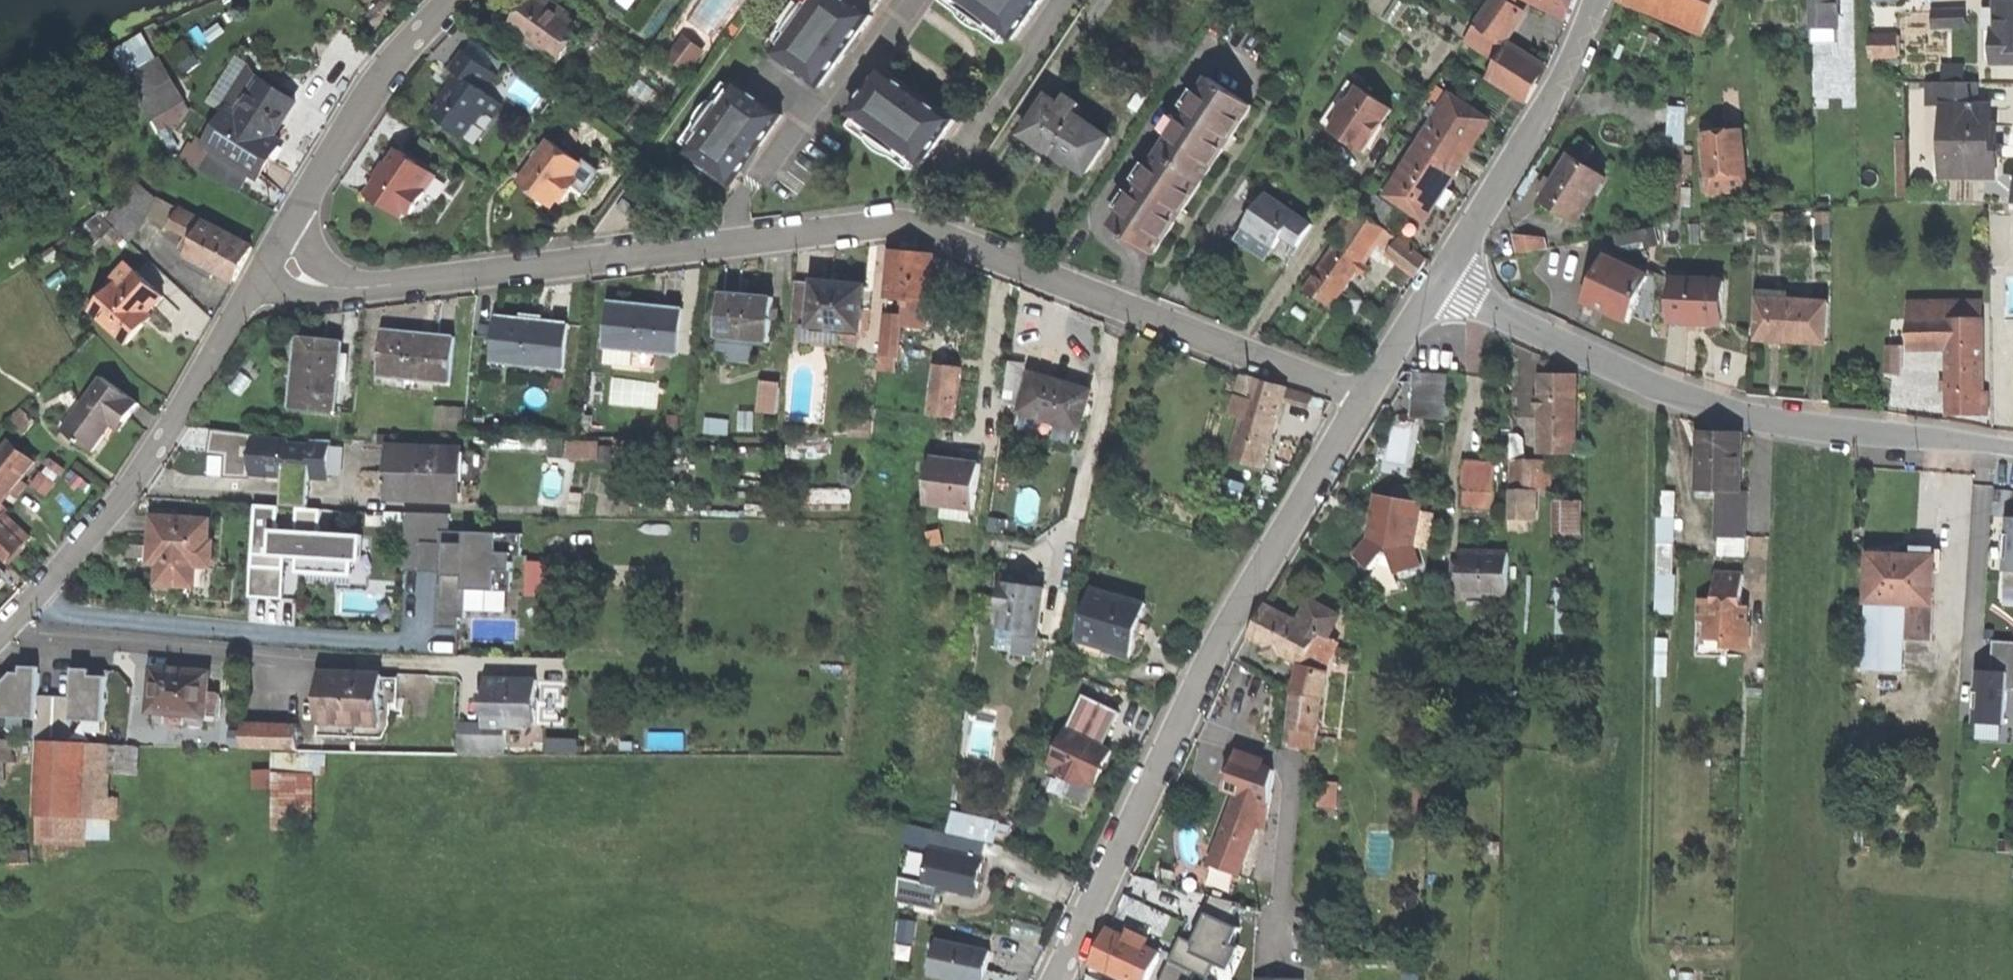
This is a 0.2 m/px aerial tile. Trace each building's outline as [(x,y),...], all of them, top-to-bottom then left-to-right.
[(561,60),(584,28),(567,17),(571,12),(554,0),(552,0),(549,4),(544,0),(529,0),(523,9),(512,24),(522,31),(560,59),(561,60)] [(853,0),(818,0),(812,8),(809,6),(792,29),(795,32),(777,55),(802,73),(822,88),(875,16),(872,14),(853,0)] [(872,14),(882,0),(853,0),(872,14)] [(968,6),(966,9),(981,20),(989,26),(991,23),(1009,36),(1016,41),(1044,0),(959,0),(968,6)] [(1467,42),(1499,61),(1489,79),(1529,105),(1550,69),(1507,41),(1526,12),(1514,4),(1516,0),(1495,0),(1467,42)] [(1580,0),(1527,0),(1571,22),(1578,4),(1580,0)] [(1706,34),(1720,0),(1624,0),(1691,28),(1706,34)] [(1811,42),(1838,42),(1838,0),(1811,0),(1811,42)] [(1997,11),(1998,28),(1995,28),(1995,60),(1995,62),(2012,62),(2012,1),(1998,1),(1997,11)] [(1947,27),(1966,27),(1966,16),(1966,10),(1933,11),(1934,28),(1947,27)] [(1998,28),(1997,11),(1984,11),(1985,60),(1995,60),(1995,28),(1998,28)] [(552,70),(560,59),(522,31),(514,42),(552,70)] [(1871,57),(1900,56),(1899,36),(1871,36),(1871,57)] [(691,70),(703,52),(685,39),(672,56),(691,70)] [(486,110),(493,115),(502,102),(480,86),(488,76),(492,70),(466,51),(457,63),(453,68),(457,71),(449,82),(454,86),(434,113),(465,136),(476,120),(478,122),(486,110)] [(274,136),(296,103),(260,80),(253,64),(225,107),(229,110),(207,144),(212,147),(199,169),(238,191),(250,172),(259,178),(271,159),(283,141),(274,136)] [(1944,65),(1944,82),(1965,82),(1965,65),(1948,65),(1944,65)] [(924,165),(956,121),(884,69),(852,114),(858,118),(877,131),(874,135),(886,144),(897,152),(900,148),(918,161),(924,165)] [(500,75),(492,70),(488,76),(495,81),(500,75)] [(1213,78),(1164,153),(1206,180),(1231,143),(1255,106),(1213,78)] [(1322,124),(1332,130),(1340,118),(1339,111),(1346,101),(1352,100),(1360,88),(1351,81),(1322,124)] [(1926,104),(1944,104),(1944,82),(1926,82),(1926,104)] [(1944,82),(1944,104),(1978,104),(1978,82),(1965,82),(1944,82)] [(702,129),(704,130),(692,148),(687,155),(710,171),(733,188),(784,116),(739,83),(735,89),(722,107),(719,105),(702,129)] [(714,102),(719,105),(722,107),(735,89),(727,83),(714,102)] [(1122,122),(1137,98),(1122,88),(1107,112),(1122,122)] [(1350,142),(1366,153),(1375,138),(1374,132),(1378,126),(1384,124),(1394,109),(1360,88),(1352,100),(1346,101),(1339,111),(1340,118),(1332,130),(1350,142)] [(1089,174),(1113,137),(1077,114),(1083,104),(1070,95),(1063,104),(1050,96),(1025,135),(1053,154),(1070,165),(1071,162),(1089,174)] [(1482,139),(1493,122),(1453,95),(1420,146),(1461,172),(1482,139)] [(1978,104),(1944,104),(1943,176),(1997,176),(1997,144),(1997,125),(1990,125),(1990,107),(1978,107),(1978,104)] [(1678,146),(1685,147),(1687,107),(1669,106),(1668,123),(1667,146),(1678,146)] [(871,140),(874,135),(877,131),(858,118),(852,127),(871,140)] [(1375,138),(1384,124),(1378,126),(1374,132),(1375,138)] [(684,143),(692,148),(704,130),(702,129),(697,125),(684,143)] [(1705,194),(1749,189),(1744,130),(1706,133),(1706,139),(1710,177),(1704,178),(1705,194)] [(1700,140),(1704,178),(1710,177),(1706,139),(1703,139),(1700,140)] [(1579,140),(1570,155),(1603,176),(1613,162),(1579,140)] [(1907,200),(1904,140),(1895,140),(1898,200),(1907,200)] [(549,141),(544,148),(534,162),(531,166),(521,181),(553,205),(556,201),(561,205),(574,188),(578,182),(573,178),(583,165),(581,164),(549,141)] [(528,158),(534,162),(544,148),(538,144),(528,158)] [(1441,202),(1461,172),(1420,146),(1387,196),(1428,223),(1441,202)] [(1674,223),(1680,223),(1685,147),(1678,146),(1674,223)] [(912,169),(918,161),(900,148),(897,152),(894,156),(912,169)] [(433,173),(398,150),(383,173),(368,195),(403,218),(407,212),(412,215),(427,192),(423,189),(433,173)] [(1182,216),(1206,180),(1164,153),(1115,226),(1157,254),(1182,216)] [(1603,176),(1570,155),(1567,160),(1553,182),(1540,201),(1576,224),(1606,178),(1603,176)] [(586,157),(581,164),(583,165),(573,178),(578,182),(574,188),(585,196),(599,176),(599,170),(595,166),(596,164),(586,157)] [(438,176),(433,173),(423,189),(427,192),(438,176)] [(550,209),(553,205),(521,181),(517,185),(550,209)] [(111,217),(106,221),(129,241),(152,215),(162,203),(140,185),(111,217)] [(1289,263),(1316,224),(1275,195),(1264,211),(1260,208),(1238,239),(1258,254),(1269,261),(1274,253),(1289,263)] [(636,220),(643,210),(626,198),(619,208),(636,220)] [(1385,222),(1394,209),(1382,200),(1372,213),(1385,222)] [(91,207),(106,221),(111,217),(96,201),(91,207)] [(171,224),(180,209),(164,201),(162,203),(152,215),(169,228),(171,224)] [(1393,248),(1400,240),(1387,229),(1354,206),(1335,234),(1342,239),(1308,288),(1333,306),(1351,280),(1359,270),(1366,275),(1371,268),(1364,263),(1381,238),(1393,248)] [(196,237),(204,222),(180,209),(171,224),(196,237)] [(253,247),(204,222),(196,237),(186,255),(190,257),(216,271),(235,281),(242,268),(253,247)] [(1660,246),(1656,227),(1615,235),(1618,248),(1643,242),(1645,249),(1657,247),(1660,246)] [(1517,254),(1548,249),(1546,237),(1513,233),(1517,254)] [(1428,261),(1405,242),(1395,254),(1420,274),(1428,261)] [(911,301),(909,325),(925,327),(928,302),(930,302),(934,255),(919,253),(895,251),(891,299),(901,299),(901,306),(908,307),(909,300),(911,301)] [(212,279),(216,271),(190,257),(186,265),(212,279)] [(1605,257),(1584,302),(1596,307),(1598,305),(1609,310),(1608,313),(1628,322),(1631,316),(1649,277),(1605,257)] [(148,313),(163,297),(128,265),(94,301),(98,305),(92,311),(128,344),(145,325),(141,321),(148,313)] [(843,328),(864,330),(868,285),(840,283),(797,279),(793,324),(813,325),(812,336),(841,339),(843,328)] [(1714,323),(1723,324),(1724,281),(1686,280),(1672,280),(1670,322),(1689,322),(1689,328),(1700,329),(1700,323),(1704,323),(1714,323)] [(1793,342),(1827,344),(1829,303),(1777,299),(1777,292),(1758,291),(1758,298),(1759,298),(1756,339),(1793,342)] [(753,340),(771,341),(775,297),(747,294),(725,292),(720,336),(753,340)] [(611,303),(607,347),(634,350),(677,354),(682,310),(651,307),(611,303)] [(1983,393),(1982,303),(1909,306),(1909,319),(1909,335),(1888,335),(1888,347),(1890,347),(1901,347),(1918,347),(1948,347),(1949,383),(1949,391),(1949,413),(1988,414),(1987,393),(1983,393)] [(1604,311),(1608,313),(1609,310),(1598,305),(1596,307),(1604,311)] [(152,317),(148,313),(141,321),(145,325),(149,321),(152,317)] [(883,369),(898,370),(903,314),(888,314),(883,369)] [(565,367),(570,322),(534,319),(502,316),(499,315),(494,360),(565,367)] [(452,380),(457,336),(418,332),(385,329),(381,373),(452,380)] [(336,412),(344,340),(322,338),(300,336),(291,407),(336,412)] [(751,360),(753,340),(720,336),(719,346),(728,347),(727,358),(751,360)] [(634,350),(607,347),(605,363),(633,365),(634,350)] [(1902,376),(1901,347),(1890,347),(1885,373),(1902,376)] [(1008,388),(1023,390),(1027,361),(1012,359),(1008,388)] [(932,415),(957,417),(964,368),(938,365),(932,415)] [(1018,425),(1077,443),(1092,391),(1074,385),(1034,372),(1018,425)] [(1400,383),(1413,384),(1414,374),(1404,373),(1400,383)] [(1448,375),(1414,374),(1413,384),(1412,418),(1446,420),(1448,375)] [(1541,453),(1576,453),(1577,375),(1570,375),(1542,374),(1541,398),(1535,399),(1535,408),(1542,408),(1541,453)] [(1232,459),(1263,468),(1271,444),(1285,398),(1303,403),(1306,393),(1245,375),(1233,414),(1244,418),(1232,459)] [(127,422),(140,405),(104,378),(65,431),(95,453),(105,438),(113,427),(120,417),(127,422)] [(780,387),(763,385),(760,410),(778,412),(780,387)] [(437,404),(438,425),(466,424),(466,404),(437,404)] [(121,432),(127,422),(120,417),(113,427),(121,432)] [(872,421),(853,419),(851,434),(870,436),(872,421)] [(251,479),(252,474),(254,439),(254,435),(212,429),(209,453),(226,456),(226,464),(225,477),(251,479)] [(1512,433),(1511,459),(1528,459),(1526,437),(1521,434),(1512,433)] [(1723,491),(1740,492),(1743,435),(1722,434),(1701,433),(1700,459),(1692,459),(1691,477),(1700,477),(1699,490),(1723,491)] [(600,454),(599,438),(571,441),(573,457),(600,454)] [(288,441),(254,439),(252,474),(285,476),(312,477),(328,478),(330,441),(312,440),(312,445),(288,444),(288,441)] [(35,461),(11,440),(0,454),(0,502),(11,490),(20,479),(35,461)] [(411,496),(459,497),(460,449),(391,447),(390,495),(411,496)] [(52,495),(69,465),(51,455),(35,485),(52,495)] [(928,504),(977,511),(983,465),(970,463),(934,458),(928,504)] [(1511,459),(1510,489),(1531,490),(1546,490),(1546,459),(1528,459),(1511,459)] [(1493,463),(1467,462),(1465,505),(1491,507),(1493,463)] [(310,508),(312,477),(285,476),(284,487),(283,506),(298,507),(310,508)] [(27,486),(20,479),(11,490),(18,496),(27,486)] [(812,486),(811,503),(851,505),(852,489),(812,486)] [(1530,518),(1531,490),(1510,489),(1510,529),(1518,529),(1518,519),(1530,518)] [(1721,535),(1745,536),(1747,492),(1740,492),(1723,491),(1721,535)] [(1384,578),(1418,567),(1413,546),(1419,504),(1377,496),(1374,511),(1369,538),(1356,554),(1384,578)] [(1559,500),(1559,543),(1581,543),(1582,500),(1559,500)] [(272,529),(278,530),(280,506),(256,504),(250,597),(284,599),(287,558),(271,557),(272,529)] [(298,507),(297,531),(321,532),(323,508),(310,508),(298,507)] [(403,571),(443,572),(444,532),(450,532),(451,514),(405,513),(403,571)] [(9,562),(29,541),(16,528),(4,516),(1,519),(0,518),(0,554),(9,562)] [(158,584),(196,587),(197,566),(212,566),(214,542),(208,541),(209,520),(153,516),(151,547),(150,563),(160,563),(158,584)] [(1658,612),(1673,612),(1674,558),(1674,518),(1659,518),(1658,612)] [(2012,572),(2012,518),(2006,518),(2003,571),(2005,571),(2012,572)] [(271,557),(287,558),(292,558),(297,558),(352,562),(363,562),(364,535),(321,532),(297,531),(278,530),(272,529),(271,557)] [(468,533),(450,532),(444,532),(443,572),(442,585),(439,584),(438,627),(459,628),(459,617),(464,617),(465,589),(466,577),(446,577),(447,544),(468,545),(468,533)] [(466,577),(465,589),(497,590),(497,570),(512,571),(512,563),(509,563),(509,554),(497,554),(498,533),(468,533),(468,545),(447,544),(446,577),(466,577)] [(497,554),(509,554),(522,555),(522,534),(498,533),(497,554)] [(1745,536),(1721,535),(1720,556),(1747,557),(1748,536),(1745,536)] [(1459,594),(1508,596),(1508,553),(1460,552),(1460,571),(1459,594)] [(1870,554),(1868,602),(1907,604),(1906,639),(1933,640),(1936,557),(1906,556),(1875,555),(1870,554)] [(351,576),(352,562),(297,558),(296,573),(351,576)] [(531,593),(593,595),(593,564),(531,563),(531,593)] [(211,588),(212,566),(197,566),(196,587),(211,588)] [(511,590),(512,571),(497,570),(497,590),(511,590)] [(2005,571),(2004,589),(2012,590),(2012,572),(2005,571)] [(1727,649),(1728,649),(1749,650),(1751,624),(1748,624),(1749,614),(1749,606),(1742,606),(1744,575),(1716,574),(1715,600),(1699,599),(1698,621),(1708,622),(1707,635),(1713,641),(1727,641),(1727,649)] [(1018,636),(1037,639),(1044,588),(1034,587),(1026,586),(1028,579),(1003,575),(998,609),(1002,610),(1000,628),(1018,631),(1018,636)] [(1129,660),(1132,658),(1139,633),(1147,604),(1094,588),(1077,650),(1102,657),(1103,653),(1129,660)] [(1303,665),(1325,669),(1338,641),(1329,637),(1340,615),(1310,599),(1299,622),(1267,605),(1259,621),(1250,638),(1269,647),(1282,654),(1303,665)] [(1907,604),(1868,602),(1866,602),(1863,669),(1904,670),(1906,639),(1907,604)] [(1727,657),(1728,649),(1727,649),(1727,641),(1713,641),(1707,635),(1708,622),(1698,621),(1696,656),(1727,657)] [(2012,691),(2012,642),(1994,641),(1992,672),(1977,671),(1975,700),(1974,722),(1977,722),(2005,724),(2007,690),(2012,691)] [(1279,660),(1282,654),(1269,647),(1266,653),(1279,660)] [(245,676),(263,677),(264,665),(246,663),(245,676)] [(1299,694),(1321,697),(1325,669),(1303,665),(1296,694),(1299,694)] [(187,712),(206,713),(207,691),(209,671),(181,670),(154,668),(151,710),(175,712),(175,717),(186,717),(187,712)] [(0,688),(0,690),(0,718),(37,719),(38,719),(39,698),(40,674),(22,673),(14,673),(0,688)] [(349,677),(321,676),(320,703),(325,703),(324,722),(381,724),(383,678),(383,674),(349,673),(349,677)] [(72,720),(73,720),(106,722),(108,676),(74,675),(73,700),(72,720)] [(381,724),(324,722),(319,721),(319,736),(385,737),(391,725),(392,703),(398,704),(400,677),(383,678),(381,724)] [(485,727),(506,728),(523,729),(523,725),(536,726),(538,681),(487,679),(486,696),(486,711),(485,725),(485,727)] [(207,691),(206,713),(219,714),(220,692),(207,691)] [(1321,697),(1299,694),(1295,730),(1317,732),(1321,697)] [(1086,695),(1069,730),(1103,746),(1119,711),(1086,695)] [(72,720),(73,700),(39,698),(38,719),(37,719),(36,739),(46,740),(46,741),(72,742),(73,720),(72,720)] [(505,755),(506,728),(485,727),(485,725),(461,724),(460,753),(505,755)] [(1087,781),(1096,785),(1113,751),(1108,749),(1103,746),(1069,730),(1067,729),(1050,763),(1060,768),(1063,778),(1077,784),(1087,781)] [(245,730),(244,747),(298,749),(298,732),(245,730)] [(1317,732),(1295,730),(1291,730),(1290,749),(1316,751),(1317,732)] [(0,738),(0,761),(19,762),(20,739),(0,738)] [(579,739),(548,739),(548,753),(579,753),(579,739)] [(42,816),(44,816),(84,818),(109,819),(111,773),(137,775),(138,745),(72,742),(46,741),(42,816)] [(1235,756),(1237,757),(1264,767),(1267,759),(1238,749),(1235,756)] [(1267,829),(1274,770),(1264,767),(1237,757),(1230,774),(1225,788),(1238,792),(1211,864),(1240,875),(1258,825),(1267,829)] [(255,786),(275,786),(275,773),(255,773),(255,786)] [(313,774),(275,773),(275,786),(273,828),(312,829),(313,774)] [(1319,806),(1337,807),(1338,783),(1321,782),(1319,806)] [(954,811),(949,833),(988,842),(996,844),(1000,822),(954,811)] [(84,818),(44,816),(43,842),(83,844),(84,818)] [(932,848),(984,860),(988,842),(949,833),(906,823),(904,844),(932,848)] [(1997,853),(2012,854),(2012,841),(1998,840),(1997,853)] [(984,860),(932,848),(926,880),(925,883),(941,887),(955,890),(977,895),(984,860)] [(925,883),(926,880),(901,875),(898,900),(936,909),(937,904),(941,887),(925,883)] [(1213,895),(1204,913),(1233,924),(1242,903),(1213,895)] [(1233,924),(1204,913),(1197,928),(1200,930),(1194,943),(1196,944),(1192,953),(1215,963),(1223,967),(1233,945),(1241,928),(1233,924)] [(894,943),(914,945),(917,921),(896,918),(894,943)] [(1131,931),(1128,938),(1108,929),(1100,947),(1092,964),(1126,979),(1148,979),(1160,953),(1145,946),(1148,938),(1131,931)] [(1196,944),(1194,943),(1181,936),(1170,960),(1193,971),(1208,978),(1215,963),(1192,953),(1196,944)] [(938,941),(931,975),(955,979),(985,979),(987,975),(991,952),(951,943),(938,941)] [(1241,949),(1233,945),(1223,967),(1231,970),(1241,949)] [(1193,971),(1170,960),(1160,979),(1189,979),(1193,971)]
